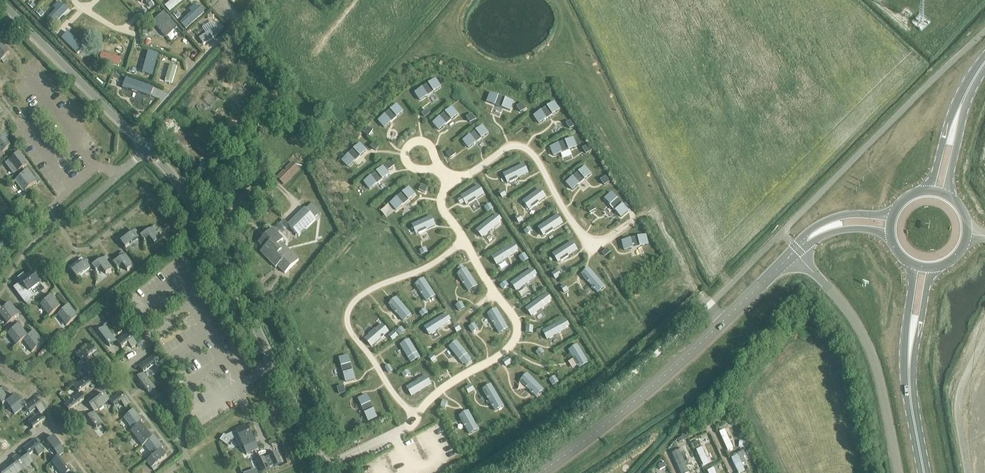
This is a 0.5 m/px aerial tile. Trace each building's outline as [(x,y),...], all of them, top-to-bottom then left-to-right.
[(165,6),(170,12),(184,0),(173,0),(165,6)] [(65,1),(53,19),(59,23),(71,5),(65,1)] [(181,25),(186,31),(202,16),(197,11),(181,25)] [(153,22),(166,38),(178,29),(165,13),(153,22)] [(197,43),(202,48),(217,34),(213,28),(197,43)] [(86,52),(70,35),(64,41),(80,57),(86,52)] [(0,43),(0,60),(1,61),(10,54),(1,43),(0,43)] [(122,59),(102,53),(99,62),(120,67),(122,59)] [(152,58),(148,75),(155,77),(159,60),(152,58)] [(170,65),(165,82),(172,84),(177,67),(170,65)] [(435,81),(415,93),(420,101),(440,88),(435,81)] [(160,91),(139,82),(136,89),(157,98),(160,91)] [(491,95),(489,102),(510,110),(512,103),(491,95)] [(517,108),(521,113),(525,109),(522,104),(517,108)] [(554,104),(535,117),(539,123),(558,110),(554,104)] [(397,106),(380,121),(384,126),(402,112),(397,106)] [(451,108),(433,123),(439,130),(457,115),(451,108)] [(467,118),(470,123),(475,120),(472,115),(467,118)] [(484,127),(464,142),(469,148),(488,133),(484,127)] [(369,136),(372,131),(367,128),(364,133),(369,136)] [(1,154),(10,147),(2,135),(0,137),(0,152),(1,154)] [(573,140),(551,148),(554,155),(575,147),(573,140)] [(583,149),(586,154),(591,151),(588,146),(583,149)] [(358,147),(341,163),(347,168),(363,153),(358,147)] [(447,154),(450,159),(455,155),(452,150),(447,154)] [(5,163),(14,175),(26,166),(18,154),(5,163)] [(389,171),(393,167),(390,162),(385,166),(389,171)] [(285,173),(279,179),(284,184),(299,169),(293,164),(288,170),(289,171),(286,174),(285,173)] [(521,166),(504,175),(508,182),(525,173),(521,166)] [(384,168),(366,182),(371,189),(389,174),(384,168)] [(585,168),(567,184),(572,190),(591,175),(585,168)] [(19,178),(27,190),(37,183),(28,171),(19,178)] [(609,182),(606,177),(601,181),(604,185),(609,182)] [(475,188),(459,199),(463,206),(480,196),(475,188)] [(408,190),(391,204),(396,210),(414,196),(408,190)] [(539,190),(523,202),(528,209),(544,197),(539,190)] [(612,194),(606,198),(620,217),(626,212),(612,194)] [(315,219),(321,213),(312,204),(306,210),(305,208),(288,226),(299,237),(316,220),(315,219)] [(494,218),(481,228),(486,234),(499,223),(494,218)] [(556,218),(539,228),(544,235),(561,226),(556,218)] [(430,219),(414,225),(417,233),(434,225),(430,219)] [(154,227),(140,238),(144,243),(149,239),(154,245),(161,240),(155,232),(157,230),(154,227)] [(277,266),(285,274),(298,261),(280,243),(284,239),(273,228),(258,243),(264,249),(261,253),(276,268),(277,266)] [(125,249),(140,238),(135,231),(124,240),(122,237),(118,240),(125,249)] [(644,237),(621,243),(624,250),(647,244),(644,237)] [(571,243),(555,254),(560,261),(576,250),(571,243)] [(513,245),(499,254),(504,261),(517,251),(513,245)] [(127,272),(133,267),(122,253),(119,256),(121,258),(113,264),(117,269),(122,265),(127,272)] [(106,256),(92,268),(96,273),(101,269),(106,275),(112,270),(106,263),(109,260),(106,256)] [(77,279),(92,268),(87,261),(76,270),(74,267),(70,270),(77,279)] [(465,270),(458,275),(469,291),(475,286),(465,270)] [(529,271),(516,281),(520,287),(534,278),(529,271)] [(560,276),(557,271),(552,275),(555,280),(560,276)] [(590,271),(583,277),(597,291),(603,285),(590,271)] [(29,291),(41,282),(32,272),(26,277),(23,274),(18,278),(21,283),(19,284),(13,288),(25,303),(26,303),(28,306),(32,302),(30,299),(33,297),(29,291)] [(423,279),(416,284),(426,301),(434,296),(423,279)] [(40,305),(49,317),(60,308),(52,296),(53,295),(51,292),(47,295),(49,298),(40,305)] [(546,295),(532,306),(537,312),(550,302),(546,295)] [(411,315),(398,300),(390,307),(405,321),(411,315)] [(456,306),(459,311),(464,308),(461,303),(456,306)] [(16,311),(10,304),(0,311),(0,314),(8,324),(22,313),(19,309),(16,311)] [(78,311),(75,313),(69,306),(58,315),(67,326),(81,315),(78,311)] [(495,310),(488,313),(497,330),(505,327),(495,310)] [(448,322),(444,316),(430,325),(434,331),(448,322)] [(8,334),(17,346),(28,337),(19,325),(21,324),(18,321),(14,324),(17,327),(8,334)] [(564,321),(549,330),(552,335),(567,328),(564,321)] [(474,325),(469,328),(472,333),(477,330),(474,325)] [(380,326),(367,339),(372,345),(386,333),(380,326)] [(110,347),(116,342),(105,327),(98,332),(110,347)] [(44,337),(41,339),(35,332),(23,341),(32,352),(47,341),(44,337)] [(398,337),(394,332),(389,336),(393,341),(398,337)] [(128,333),(116,342),(121,349),(128,344),(131,349),(137,345),(128,333)] [(409,342),(402,346),(411,362),(418,357),(409,342)] [(456,343),(449,349),(460,362),(466,357),(456,343)] [(81,364),(87,359),(96,352),(91,345),(76,357),(81,364)] [(576,347),(569,352),(579,368),(586,363),(576,347)] [(138,367),(143,374),(155,365),(159,371),(164,367),(155,355),(138,367)] [(348,357),(340,359),(346,382),(354,380),(348,357)] [(511,363),(508,358),(503,362),(506,367),(511,363)] [(84,370),(89,376),(96,371),(87,359),(81,364),(75,368),(79,374),(84,370)] [(155,389),(143,374),(137,379),(148,394),(155,389)] [(526,374),(520,380),(535,394),(540,388),(526,374)] [(74,388),(79,394),(94,382),(89,376),(74,388)] [(555,377),(550,380),(553,386),(558,382),(555,377)] [(408,387),(412,395),(428,386),(422,378),(408,387)] [(469,394),(474,391),(471,386),(466,389),(469,394)] [(490,388),(484,393),(493,409),(501,405),(490,388)] [(9,401),(0,389),(0,402),(3,405),(9,401)] [(358,394),(369,417),(376,414),(365,391),(358,394)] [(121,392),(109,401),(114,407),(121,402),(125,407),(130,403),(121,392)] [(84,401),(79,394),(64,405),(69,412),(84,401)] [(94,412),(109,401),(104,394),(90,406),(94,412)] [(16,396),(9,401),(18,412),(25,407),(16,396)] [(36,399),(25,407),(29,414),(36,409),(40,414),(45,410),(36,399)] [(136,427),(140,424),(142,422),(133,411),(127,416),(136,427)] [(466,411),(458,415),(469,432),(476,429),(466,411)] [(103,424),(94,412),(87,418),(96,429),(103,424)] [(28,423),(33,429),(45,420),(40,414),(28,423)] [(362,427),(359,421),(354,424),(357,429),(362,427)] [(148,442),(152,439),(140,424),(136,427),(131,431),(142,446),(148,442)] [(246,454),(258,449),(248,426),(236,431),(236,432),(226,436),(224,435),(220,441),(228,446),(232,441),(239,437),(243,448),(242,450),(243,452),(245,452),(246,454)] [(720,433),(728,451),(733,449),(725,430),(720,433)] [(47,442),(58,457),(65,452),(54,437),(47,442)] [(157,454),(161,450),(163,449),(154,437),(152,439),(148,442),(157,454)] [(24,449),(28,455),(35,450),(38,455),(44,452),(35,440),(24,449)] [(699,441),(692,444),(694,450),(696,449),(702,447),(699,441)] [(709,464),(702,448),(696,451),(703,466),(709,464)] [(161,450),(157,454),(146,462),(152,468),(166,457),(161,450)] [(679,450),(672,454),(681,472),(689,472),(679,450)] [(738,472),(741,472),(745,471),(742,464),(746,462),(744,457),(746,456),(744,451),(738,454),(737,454),(733,456),(734,458),(732,459),(738,472)] [(282,464),(277,452),(269,456),(270,457),(265,459),(265,458),(257,461),(263,472),(270,470),(270,469),(274,466),(275,468),(282,464)] [(33,462),(28,455),(22,460),(18,455),(13,459),(17,464),(22,471),(33,462)] [(60,472),(68,472),(70,472),(58,457),(52,462),(60,472)] [(22,471),(17,464),(5,472),(19,472),(22,471)]
